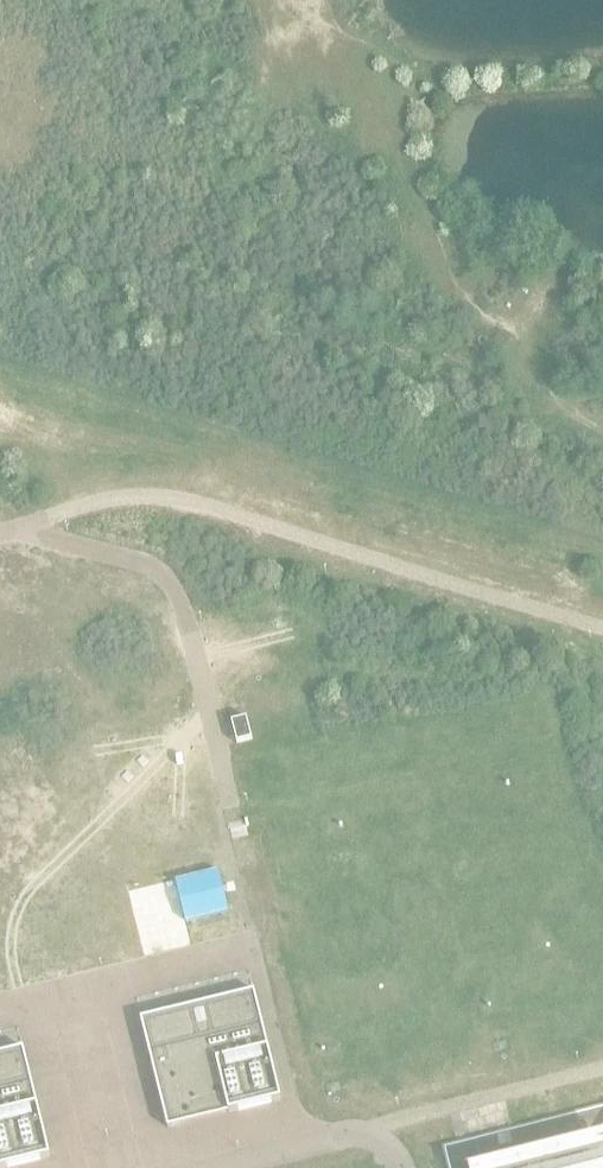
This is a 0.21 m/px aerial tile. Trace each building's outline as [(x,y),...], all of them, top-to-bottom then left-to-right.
[(253,740),(247,718),(231,722),(237,744),(253,740)] [(221,871),(175,883),(185,922),(231,911),(221,871)] [(269,1047),(262,1049),(254,1015),(260,1013),(254,990),(178,1010),(178,1012),(146,1020),(146,1018),(141,1019),(146,1042),(150,1041),(160,1080),(156,1081),(168,1128),(173,1127),(172,1120),(228,1106),(229,1113),(282,1099),(269,1047)] [(38,1105),(31,1107),(26,1087),(22,1072),(29,1070),(24,1048),(0,1054),(0,1167),(9,1167),(51,1158),(38,1105)] [(445,1148),(450,1167),(602,1167),(602,1108),(445,1148)]
